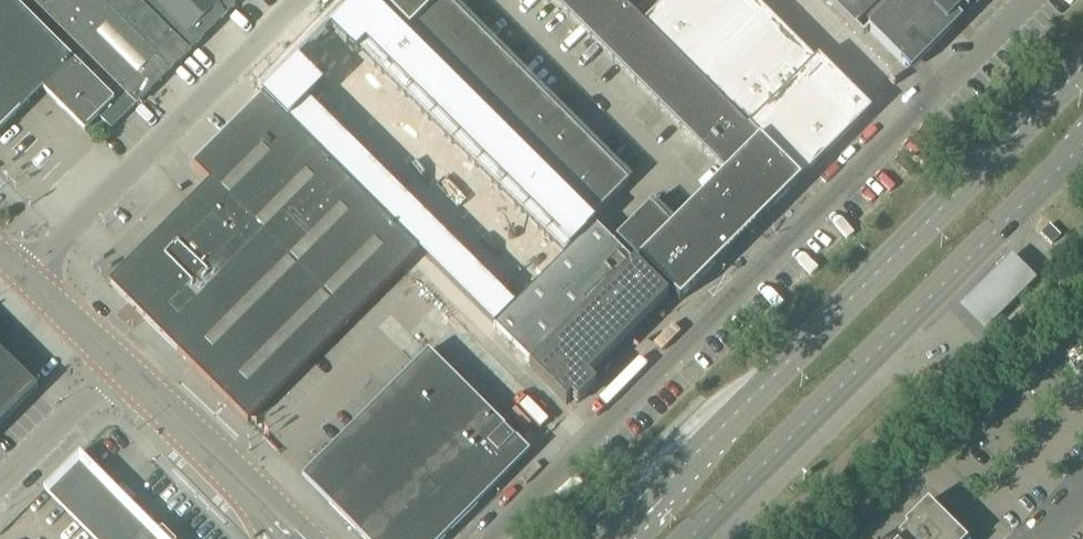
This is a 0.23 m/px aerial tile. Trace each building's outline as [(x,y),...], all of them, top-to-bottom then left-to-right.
[(29,0),(0,0),(0,131),(15,116),(14,115),(40,90),(40,91),(41,90),(84,132),(98,118),(110,130),(135,106),(41,13),(29,0)] [(41,13),(54,0),(29,0),(41,13)] [(41,13),(135,106),(234,6),(233,5),(228,0),(54,0),(41,13)] [(329,30),(331,32),(354,56),(358,52),(390,21),(384,15),(369,0),(359,0),(329,30)] [(409,32),(441,0),(376,0),(409,32)] [(409,32),(436,59),(470,26),(444,0),(441,0),(409,32)] [(585,0),(550,0),(568,17),(585,0)] [(624,6),(618,0),(585,0),(568,17),(590,40),(624,6)] [(759,140),(800,182),(870,112),(817,59),(814,62),(755,3),(752,0),(666,0),(642,24),(647,28),(669,51),(692,73),(714,96),(736,118),(759,140)] [(862,36),(868,31),(904,67),(963,9),(968,15),(983,0),(826,0),(862,36)] [(647,28),(642,24),(624,6),(590,40),(613,62),(647,28)] [(390,21),(358,52),(381,75),(413,44),(390,21)] [(470,26),(436,59),(459,82),(493,48),(470,26)] [(613,62),(635,85),(669,51),(647,28),(613,62)] [(413,44),(381,75),(405,98),(436,67),(413,44)] [(493,48),(459,82),(481,104),(515,70),(493,48)] [(635,85),(658,107),(692,73),(669,51),(635,85)] [(298,61),(262,97),(287,123),(323,87),(298,61)] [(436,67),(405,98),(428,121),(459,90),(436,67)] [(515,70),(481,104),(503,127),(537,93),(515,70)] [(658,107),(680,130),(714,96),(692,73),(658,107)] [(459,90),(428,121),(451,144),(483,113),(459,90)] [(537,93),(503,127),(526,149),(560,115),(537,93)] [(680,130),(702,152),(736,118),(714,96),(680,130)] [(209,184),(108,284),(176,353),(247,423),(373,297),(403,268),(417,253),(287,123),(262,97),(192,167),(209,184)] [(309,102),(287,123),(311,146),(332,125),(309,102)] [(483,113),(451,144),(475,167),(506,136),(483,113)] [(560,115),(526,149),(548,172),(582,138),(560,115)] [(702,152),(725,174),(759,140),(736,118),(702,152)] [(332,125),(311,146),(334,169),(355,148),(332,125)] [(506,136),(475,167),(498,191),(529,160),(506,136)] [(582,138),(548,172),(571,194),(605,160),(582,138)] [(672,227),(638,261),(679,303),(738,244),(800,182),(759,140),(725,174),(707,192),(697,203),(690,210),(672,227)] [(355,148),(334,169),(357,192),(378,171),(355,148)] [(529,160),(498,191),(521,214),(552,183),(529,160)] [(605,160),(571,194),(594,218),(628,184),(605,160)] [(378,171),(357,192),(380,215),(402,194),(378,171)] [(552,183),(521,214),(544,237),(575,206),(552,183)] [(402,194),(380,215),(403,239),(425,217),(402,194)] [(615,239),(638,261),(672,227),(649,205),(615,239)] [(575,206),(544,237),(564,257),(595,227),(595,226),(575,206)] [(425,217),(403,239),(418,253),(427,262),(448,240),(425,217)] [(1040,234),(1045,240),(1051,245),(1060,237),(1049,226),(1040,234)] [(596,227),(495,328),(511,345),(512,347),(513,346),(529,362),(528,363),(529,364),(531,362),(533,364),(529,369),(558,398),(566,406),(571,400),(576,406),(595,387),(588,379),(621,345),(668,299),(651,283),(648,280),(633,265),(633,264),(632,266),(630,264),(632,263),(631,261),(630,262),(614,246),(614,245),(613,244),(612,244),(596,228),(597,227),(596,227)] [(448,240),(427,262),(450,285),(472,263),(448,240)] [(1011,255),(957,306),(984,334),(1037,283),(1011,255)] [(472,263),(450,285),(473,308),(495,287),(472,263)] [(495,287),(473,308),(493,328),(493,327),(515,306),(495,287)] [(427,352),(301,478),(362,538),(443,538),(529,454),(427,352)] [(37,390),(0,353),(0,427),(37,390)] [(942,436),(933,426),(924,436),(933,445),(942,436)] [(43,490),(92,538),(168,538),(161,532),(158,535),(78,455),(43,490)] [(927,503),(895,535),(899,538),(963,538),(927,503)]
